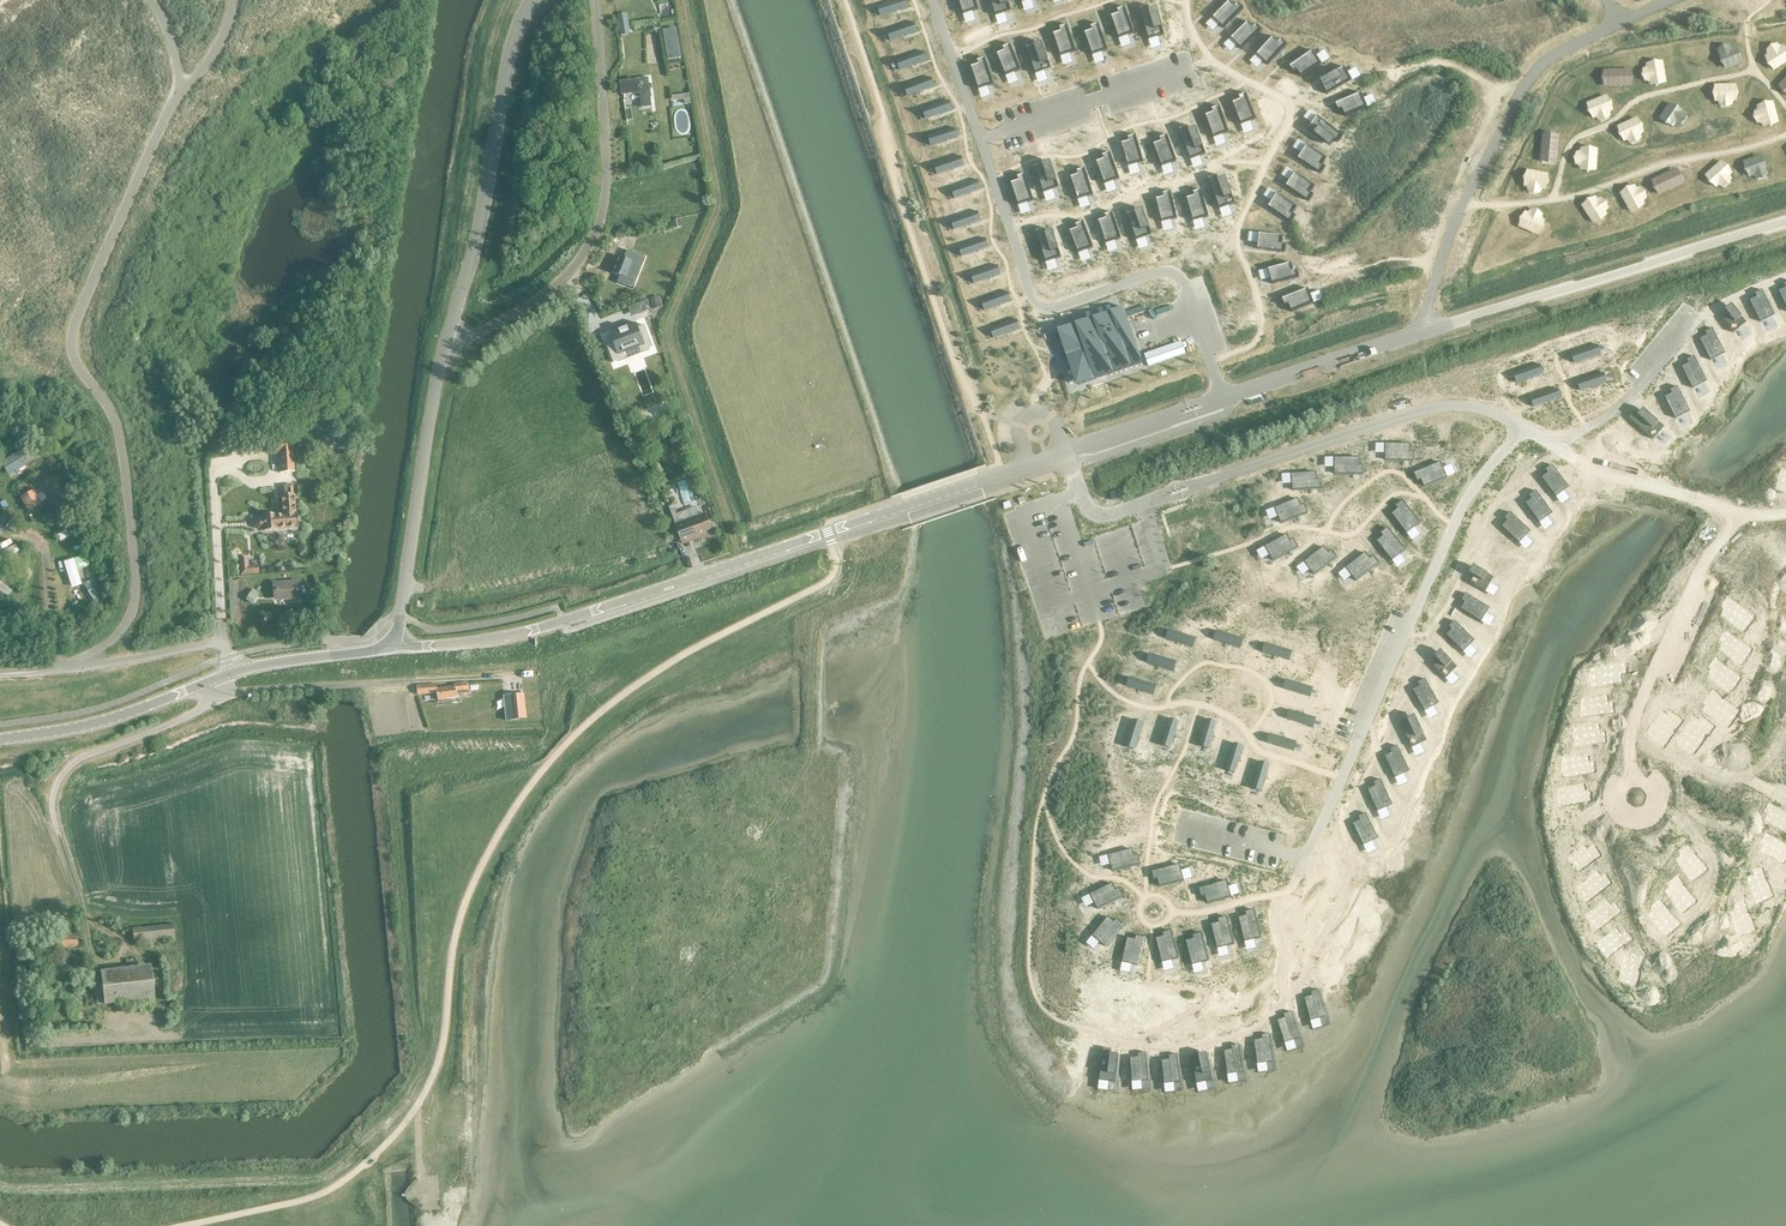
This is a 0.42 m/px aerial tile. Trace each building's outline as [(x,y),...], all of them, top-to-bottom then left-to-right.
[(877,7),(880,6),(882,15),(879,15),(879,16),(907,8),(905,0),(900,0),(877,7)] [(963,14),(963,12),(969,10),(970,12),(972,11),(978,9),(975,0),(958,0),(963,14)] [(995,16),(996,16),(995,14),(1001,12),(1002,14),(1004,13),(1011,11),(1007,0),(990,0),(995,16)] [(1212,17),(1213,18),(1214,17),(1219,21),(1217,22),(1219,24),(1224,29),(1237,15),(1235,13),(1238,11),(1240,12),(1243,8),(1237,2),(1235,5),(1229,0),(1212,17)] [(1147,6),(1139,8),(1148,40),(1149,39),(1149,37),(1155,36),(1155,38),(1158,37),(1164,35),(1157,12),(1155,13),(1153,8),(1148,10),(1147,6)] [(1117,13),(1110,16),(1118,39),(1119,38),(1118,37),(1124,34),(1125,36),(1127,35),(1134,33),(1127,15),(1125,16),(1124,13),(1126,12),(1124,7),(1116,9),(1117,13)] [(621,35),(629,33),(626,14),(618,15),(621,35)] [(1248,20),(1230,38),(1231,38),(1232,37),(1237,41),(1235,43),(1237,45),(1242,49),(1256,36),(1254,34),(1256,31),(1258,33),(1262,29),(1256,23),(1253,26),(1248,20)] [(914,23),(886,31),(889,31),(891,39),(889,40),(916,32),(914,23)] [(1091,29),(1084,32),(1092,55),(1093,55),(1092,53),(1098,51),(1099,52),(1101,52),(1107,49),(1101,31),(1098,32),(1097,29),(1100,28),(1098,23),(1090,26),(1091,29)] [(1060,31),(1052,33),(1060,56),(1061,56),(1060,54),(1066,52),(1067,54),(1069,53),(1076,51),(1069,33),(1067,34),(1066,31),(1068,30),(1067,24),(1059,27),(1060,31)] [(664,36),(669,58),(679,56),(675,33),(664,36)] [(1272,36),(1255,54),(1256,55),(1257,53),(1262,58),(1261,59),(1263,61),(1268,65),(1281,51),(1279,49),(1281,46),(1283,48),(1287,44),(1280,38),(1278,41),(1272,36)] [(1034,44),(1025,47),(1035,74),(1036,74),(1035,72),(1041,70),(1042,72),(1044,71),(1050,69),(1043,46),(1040,47),(1038,43),(1034,44)] [(1003,50),(996,53),(1005,76),(1006,76),(1005,74),(1011,71),(1012,73),(1014,72),(1020,70),(1013,52),(1011,53),(1009,50),(1012,49),(1010,44),(1002,47),(1003,50)] [(1293,63),(1289,66),(1294,73),(1297,71),(1301,77),(1321,63),(1319,64),(1316,58),(1317,57),(1316,55),(1312,50),(1296,61),(1297,63),(1295,65),(1293,63)] [(923,51),(896,60),(896,61),(899,60),(901,68),(898,69),(899,69),(926,61),(923,51)] [(978,64),(970,66),(978,89),(979,89),(978,87),(984,85),(985,87),(987,86),(993,84),(987,65),(985,66),(984,63),(986,62),(985,57),(976,60),(978,64)] [(1325,81),(1321,83),(1323,87),(1327,95),(1352,80),(1350,81),(1347,75),(1349,74),(1347,72),(1344,66),(1323,78),(1325,81)] [(931,77),(903,86),(904,87),(906,86),(909,94),(906,95),(907,96),(934,86),(931,77)] [(637,79),(637,81),(621,83),(623,94),(640,93),(641,108),(651,106),(650,98),(651,98),(650,89),(649,89),(648,78),(637,79)] [(1340,101),(1335,103),(1338,111),(1342,109),(1345,117),(1367,107),(1367,106),(1365,107),(1363,101),(1364,100),(1363,98),(1361,92),(1343,100),(1344,102),(1341,103),(1340,101)] [(1239,99),(1232,102),(1240,125),(1241,125),(1241,123),(1247,121),(1247,122),(1250,121),(1256,119),(1249,101),(1246,102),(1245,99),(1248,98),(1246,93),(1238,96),(1239,99)] [(949,100),(922,109),(922,110),(925,109),(927,117),(924,118),(925,118),(952,109),(949,100)] [(1212,112),(1205,115),(1213,138),(1214,137),(1213,135),(1219,133),(1220,135),(1222,134),(1229,132),(1222,114),(1220,114),(1219,111),(1221,111),(1219,105),(1211,108),(1212,112)] [(1311,123),(1307,128),(1326,144),(1327,141),(1331,144),(1334,140),(1338,143),(1343,136),(1317,116),(1318,118),(1314,123),(1313,121),(1311,123)] [(1186,126),(1178,129),(1190,160),(1191,159),(1190,158),(1196,155),(1197,157),(1199,156),(1206,154),(1197,131),(1194,132),(1193,128),(1188,130),(1186,126)] [(954,128),(927,136),(927,137),(930,136),(932,144),(930,145),(957,137),(954,128)] [(1128,141),(1121,143),(1127,166),(1128,166),(1128,164),(1134,162),(1134,164),(1137,163),(1143,162),(1138,143),(1135,143),(1134,140),(1137,140),(1135,134),(1127,137),(1128,141)] [(1160,141),(1153,144),(1161,167),(1162,166),(1161,164),(1167,162),(1168,164),(1170,163),(1176,161),(1170,143),(1167,143),(1166,140),(1169,140),(1167,134),(1159,137),(1160,141)] [(1301,153),(1297,158),(1313,169),(1315,167),(1317,168),(1316,171),(1321,174),(1325,167),(1322,164),(1326,158),(1306,144),(1305,145),(1307,146),(1304,152),(1302,151),(1301,153)] [(1103,159),(1096,161),(1104,184),(1105,184),(1104,182),(1110,180),(1111,182),(1113,181),(1119,179),(1113,160),(1110,161),(1109,158),(1112,157),(1110,152),(1102,155),(1103,159)] [(960,156),(933,165),(933,166),(936,165),(939,173),(936,174),(936,175),(963,165),(960,156)] [(1042,163),(1034,166),(1043,193),(1044,193),(1043,191),(1049,189),(1050,191),(1052,190),(1058,188),(1051,165),(1048,166),(1046,161),(1042,163)] [(1077,174),(1070,177),(1077,200),(1078,199),(1078,198),(1084,196),(1084,197),(1087,197),(1093,195),(1087,176),(1084,177),(1083,174),(1086,173),(1084,168),(1076,170),(1077,174)] [(1289,180),(1285,186),(1301,197),(1303,195),(1305,196),(1304,199),(1309,202),(1313,195),(1310,192),(1314,186),(1294,172),(1294,173),(1295,174),(1292,180),(1290,178),(1289,180)] [(1018,180),(1010,182),(1018,206),(1018,205),(1018,203),(1024,201),(1025,203),(1027,202),(1033,200),(1027,182),(1025,183),(1024,180),(1026,179),(1024,174),(1016,176),(1018,180)] [(1216,175),(1208,178),(1219,209),(1220,209),(1219,207),(1225,205),(1226,207),(1228,206),(1234,204),(1226,181),(1224,182),(1222,177),(1217,179),(1216,175)] [(977,180),(950,190),(951,190),(953,189),(956,197),(954,198),(954,199),(981,189),(977,180)] [(1193,196),(1186,198),(1192,221),(1193,221),(1193,219),(1199,217),(1200,219),(1202,218),(1208,217),(1203,198),(1200,199),(1200,195),(1202,195),(1201,189),(1192,192),(1193,196)] [(1163,197),(1155,199),(1161,222),(1162,222),(1161,220),(1168,219),(1168,220),(1170,220),(1177,218),(1172,199),(1170,200),(1169,197),(1171,196),(1170,191),(1162,193),(1163,197)] [(1271,201),(1267,207),(1284,218),(1285,215),(1288,217),(1286,219),(1291,222),(1296,215),(1292,213),(1297,207),(1276,193),(1276,194),(1277,195),(1274,200),(1272,199),(1271,201)] [(1134,211),(1126,214),(1136,240),(1137,240),(1136,238),(1142,236),(1143,238),(1145,237),(1151,235),(1143,212),(1141,213),(1139,209),(1134,211)] [(977,211),(950,221),(953,220),(956,228),(953,229),(953,230),(980,220),(977,211)] [(1105,218),(1097,221),(1105,244),(1106,243),(1105,242),(1111,239),(1112,241),(1114,241),(1121,238),(1114,220),(1112,221),(1111,218),(1113,217),(1112,212),(1103,214),(1105,218)] [(684,219),(671,221),(673,229),(681,228),(681,225),(685,224),(684,219)] [(1076,228),(1069,231),(1078,254),(1078,253),(1078,252),(1084,249),(1084,251),(1087,250),(1093,248),(1086,230),(1083,231),(1082,228),(1084,227),(1082,221),(1075,225),(1076,228)] [(1043,228),(1035,231),(1045,262),(1046,262),(1046,260),(1052,258),(1052,260),(1055,259),(1061,257),(1054,234),(1051,235),(1049,231),(1045,232),(1043,228)] [(1257,243),(1256,249),(1276,252),(1276,249),(1279,249),(1279,252),(1285,253),(1286,244),(1282,244),(1283,236),(1258,233),(1258,234),(1260,234),(1259,241),(1257,240),(1257,243)] [(985,238),(958,247),(958,248),(961,247),(963,255),(961,256),(961,257),(988,247),(985,238)] [(617,256),(611,272),(620,276),(617,283),(633,289),(644,258),(629,252),(626,259),(617,256)] [(1291,262),(1267,269),(1268,270),(1269,269),(1271,275),(1269,276),(1270,278),(1272,285),(1290,279),(1290,277),(1293,276),(1294,279),(1299,277),(1297,269),(1293,270),(1291,262)] [(997,265),(970,274),(970,275),(973,274),(976,282),(973,283),(973,284),(1000,274),(997,265)] [(1777,291),(1785,308),(1785,282),(1783,284),(1784,287),(1777,291)] [(1286,296),(1281,298),(1284,306),(1288,304),(1291,312),(1314,303),(1313,302),(1311,303),(1309,297),(1311,296),(1310,294),(1308,287),(1289,295),(1290,297),(1287,298),(1286,296)] [(1755,296),(1748,300),(1759,321),(1760,321),(1759,319),(1765,316),(1766,318),(1768,317),(1774,314),(1765,297),(1763,298),(1761,295),(1764,294),(1761,289),(1754,293),(1755,296)] [(1007,292),(980,301),(981,302),(983,301),(986,309),(984,310),(984,311),(1011,301),(1007,292)] [(659,297),(651,299),(653,309),(662,307),(659,297)] [(1122,304),(1055,326),(1064,352),(1068,356),(1077,382),(1141,361),(1122,304)] [(1728,314),(1722,319),(1733,333),(1733,332),(1732,331),(1737,327),(1738,328),(1740,327),(1745,323),(1734,308),(1732,310),(1730,307),(1732,306),(1730,304),(1724,309),(1728,314)] [(1017,319),(990,328),(990,329),(993,328),(995,336),(993,337),(993,338),(1020,328),(1017,319)] [(613,337),(604,341),(613,363),(617,361),(625,358),(623,353),(638,347),(640,352),(648,349),(648,350),(653,348),(644,325),(636,329),(635,325),(636,324),(636,323),(609,333),(609,334),(611,333),(613,337)] [(1706,335),(1699,339),(1709,360),(1710,359),(1709,358),(1715,355),(1716,356),(1718,355),(1724,352),(1715,336),(1713,337),(1712,334),(1714,333),(1712,328),(1704,332),(1706,335)] [(1181,341),(1144,354),(1148,367),(1185,354),(1181,341)] [(1597,345),(1570,355),(1574,364),(1601,354),(1600,354),(1598,355),(1595,347),(1598,346),(1597,345)] [(1688,363),(1681,367),(1691,388),(1692,387),(1691,386),(1697,383),(1698,385),(1700,383),(1706,381),(1697,364),(1695,365),(1694,362),(1696,361),(1694,356),(1686,360),(1688,363)] [(1540,365),(1512,374),(1515,374),(1518,382),(1515,383),(1542,374),(1540,365)] [(1604,372),(1577,382),(1580,391),(1607,382),(1607,381),(1604,382),(1601,374),(1604,373),(1604,372)] [(1671,393),(1664,397),(1674,418),(1675,417),(1674,416),(1680,413),(1681,415),(1683,413),(1689,411),(1680,394),(1678,395),(1677,392),(1679,391),(1677,386),(1669,390),(1671,393)] [(1557,389),(1529,398),(1530,399),(1532,398),(1535,406),(1533,407),(1560,398),(1557,389)] [(1633,412),(1628,418),(1653,439),(1652,437),(1656,432),(1657,434),(1659,432),(1663,427),(1649,414),(1647,416),(1645,414),(1647,412),(1643,409),(1637,415),(1633,412)] [(677,422),(666,426),(670,439),(682,435),(677,422)] [(658,443),(652,428),(641,433),(647,447),(658,443)] [(279,473),(294,472),(292,440),(277,441),(279,473)] [(1384,453),(1384,460),(1404,461),(1404,458),(1407,458),(1407,461),(1412,461),(1413,452),(1409,452),(1409,444),(1385,444),(1385,445),(1386,445),(1386,451),(1384,451),(1384,453)] [(2,461),(10,474),(36,458),(29,445),(2,461)] [(1358,458),(1334,458),(1334,459),(1336,459),(1336,465),(1334,465),(1334,468),(1334,474),(1353,474),(1353,471),(1357,471),(1357,474),(1362,474),(1362,466),(1358,466),(1358,458)] [(1419,471),(1414,473),(1417,481),(1421,479),(1424,487),(1446,477),(1446,476),(1444,477),(1441,471),(1443,470),(1442,468),(1440,462),(1422,470),(1423,472),(1420,473),(1419,471)] [(1548,473),(1541,478),(1555,497),(1556,496),(1555,495),(1560,491),(1561,493),(1563,491),(1569,487),(1557,472),(1555,474),(1553,471),(1555,470),(1552,465),(1545,470),(1548,473)] [(1315,472),(1291,474),(1291,475),(1293,475),(1293,481),(1291,481),(1291,484),(1292,490),(1311,489),(1311,486),(1314,486),(1315,489),(1320,488),(1319,480),(1316,480),(1315,472)] [(35,490),(22,497),(29,510),(42,502),(35,490)] [(1531,499),(1525,503),(1539,523),(1539,522),(1538,520),(1543,517),(1545,518),(1547,517),(1552,513),(1541,498),(1539,499),(1537,497),(1539,495),(1536,491),(1529,496),(1531,499)] [(297,514),(295,514),(293,495),(281,496),(282,515),(275,515),(275,514),(263,515),(263,518),(257,518),(254,522),(254,526),(258,529),(264,529),(264,531),(276,530),(298,528),(297,514)] [(1297,499),(1274,507),(1275,508),(1276,508),(1279,514),(1277,514),(1278,517),(1280,523),(1298,516),(1297,514),(1300,512),(1301,515),(1307,513),(1304,505),(1300,506),(1297,499)] [(1397,509),(1391,514),(1406,533),(1406,532),(1405,531),(1410,527),(1411,529),(1413,527),(1419,523),(1407,508),(1404,509),(1403,507),(1405,505),(1401,501),(1394,506),(1397,509)] [(3,511),(9,522),(19,517),(13,506),(3,511)] [(695,508),(672,517),(675,525),(679,536),(683,544),(691,541),(713,533),(705,514),(700,516),(698,516),(695,508)] [(1507,521),(1501,527),(1518,543),(1519,543),(1518,541),(1522,537),(1524,538),(1525,536),(1530,531),(1516,518),(1514,520),(1512,518),(1514,516),(1510,512),(1504,519),(1507,521)] [(1382,536),(1376,541),(1391,560),(1392,559),(1391,558),(1396,554),(1397,555),(1399,554),(1404,550),(1392,534),(1390,536),(1388,534),(1390,532),(1387,528),(1380,533),(1382,536)] [(1286,535),(1264,547),(1265,547),(1266,547),(1270,552),(1268,553),(1269,555),(1272,561),(1289,552),(1288,549),(1291,548),(1292,550),(1297,547),(1293,540),(1289,542),(1286,535)] [(1323,547),(1303,562),(1304,563),(1306,561),(1309,566),(1308,568),(1309,570),(1313,575),(1329,563),(1327,561),(1330,559),(1331,561),(1336,557),(1331,551),(1328,553),(1323,547)] [(1365,553),(1345,568),(1346,569),(1347,567),(1351,572),(1350,574),(1351,576),(1355,581),(1371,569),(1369,567),(1372,565),(1373,567),(1378,564),(1372,557),(1369,559),(1365,553)] [(247,557),(238,558),(240,576),(258,574),(257,566),(248,566),(247,557)] [(1473,566),(1468,573),(1474,576),(1470,583),(1485,592),(1484,591),(1487,585),(1489,586),(1490,584),(1493,578),(1477,569),(1476,571),(1473,569),(1475,567),(1473,566)] [(89,581),(83,584),(87,591),(87,592),(88,594),(90,598),(97,594),(93,588),(94,587),(91,580),(89,581)] [(297,584),(274,586),(275,598),(298,597),(297,584)] [(252,590),(245,600),(251,605),(258,595),(252,590)] [(1742,590),(1733,603),(1755,620),(1764,608),(1742,590)] [(1464,603),(1460,610),(1481,622),(1481,621),(1479,620),(1483,615),(1484,616),(1486,613),(1489,608),(1473,598),(1471,600),(1469,599),(1470,596),(1465,594),(1461,601),(1464,603)] [(1736,619),(1726,632),(1749,650),(1759,636),(1736,619)] [(1451,630),(1446,636),(1463,652),(1462,650),(1466,646),(1468,647),(1469,645),(1474,641),(1460,628),(1459,629),(1456,627),(1458,625),(1454,621),(1448,628),(1451,630)] [(1165,639),(1192,648),(1195,639),(1168,630),(1171,631),(1168,639),(1165,639)] [(1213,639),(1213,640),(1240,648),(1243,639),(1216,631),(1218,632),(1216,640),(1213,639)] [(1261,652),(1289,660),(1292,651),(1264,643),(1267,644),(1264,652),(1261,652)] [(1724,653),(1718,661),(1723,666),(1744,682),(1754,668),(1728,649),(1724,653)] [(1438,661),(1432,667),(1445,679),(1444,677),(1449,673),(1450,674),(1452,673),(1456,668),(1443,654),(1442,656),(1439,654),(1441,652),(1440,651),(1434,657),(1438,661)] [(1146,662),(1173,671),(1176,662),(1149,653),(1149,654),(1151,655),(1149,663),(1146,662)] [(1126,686),(1153,695),(1156,686),(1129,677),(1128,678),(1131,678),(1129,687),(1126,686)] [(1419,687),(1412,691),(1424,711),(1425,711),(1424,709),(1429,706),(1430,708),(1432,706),(1438,703),(1429,687),(1426,688),(1425,685),(1427,684),(1424,679),(1417,683),(1419,687)] [(1286,680),(1283,689),(1310,698),(1311,697),(1308,696),(1310,688),(1313,689),(1313,688),(1286,680)] [(1722,680),(1710,694),(1736,716),(1748,702),(1722,680)] [(436,693),(437,701),(456,698),(455,692),(467,690),(466,683),(454,684),(454,686),(436,689),(436,688),(432,688),(432,685),(416,686),(416,695),(436,693)] [(513,695),(503,696),(503,699),(505,721),(525,719),(522,694),(513,695)] [(1669,708),(1649,732),(1663,746),(1685,721),(1669,708)] [(1289,711),(1286,720),(1313,728),(1314,727),(1311,727),(1313,718),(1316,719),(1289,711)] [(1701,713),(1680,742),(1693,753),(1715,724),(1701,713)] [(1414,716),(1399,723),(1411,748),(1412,748),(1411,746),(1417,743),(1418,745),(1420,744),(1426,741),(1418,724),(1415,725),(1414,722),(1416,721),(1414,716)] [(1133,719),(1125,747),(1126,744),(1134,747),(1133,750),(1134,750),(1142,722),(1133,719)] [(1169,719),(1160,746),(1161,747),(1162,744),(1170,746),(1169,749),(1170,749),(1178,722),(1169,719)] [(1207,720),(1198,747),(1199,747),(1200,745),(1208,747),(1207,750),(1208,750),(1216,723),(1207,720)] [(1599,723),(1573,728),(1576,747),(1608,742),(1606,732),(1601,733),(1599,723)] [(1269,734),(1266,743),(1294,751),(1291,750),(1294,742),(1296,743),(1297,742),(1269,734)] [(1233,744),(1225,771),(1226,769),(1234,771),(1233,774),(1234,774),(1242,747),(1233,744)] [(1391,754),(1384,757),(1394,778),(1395,778),(1394,776),(1400,773),(1401,775),(1403,774),(1409,771),(1401,754),(1398,755),(1397,752),(1399,751),(1397,746),(1389,750),(1391,754)] [(1587,753),(1562,757),(1564,776),(1595,772),(1593,762),(1588,763),(1587,753)] [(1259,762),(1251,789),(1252,787),(1260,789),(1260,792),(1269,765),(1259,762)] [(1374,787),(1367,790),(1377,812),(1377,811),(1377,810),(1383,807),(1383,809),(1386,808),(1392,805),(1384,788),(1381,789),(1380,786),(1383,785),(1380,780),(1373,783),(1374,787)] [(1585,783),(1558,788),(1560,806),(1593,801),(1591,790),(1586,791),(1585,783)] [(1764,811),(1769,814),(1765,821),(1785,831),(1785,812),(1769,803),(1764,811)] [(1359,821),(1352,824),(1363,846),(1363,845),(1363,844),(1368,841),(1369,842),(1371,841),(1377,838),(1369,821),(1367,823),(1365,820),(1368,819),(1365,814),(1358,817),(1359,821)] [(1760,844),(1764,846),(1761,850),(1783,863),(1785,859),(1785,844),(1766,833),(1760,844)] [(1588,845),(1569,859),(1580,871),(1602,855),(1594,844),(1590,848),(1589,845),(1588,845)] [(1682,855),(1677,860),(1692,879),(1706,869),(1688,846),(1680,851),(1682,855)] [(1132,850),(1108,856),(1110,856),(1112,862),(1110,863),(1110,865),(1112,871),(1131,867),(1130,864),(1133,863),(1134,866),(1139,865),(1137,856),(1133,857),(1132,850)] [(1157,870),(1151,872),(1153,880),(1157,879),(1159,886),(1183,880),(1183,879),(1181,880),(1179,874),(1181,873),(1180,871),(1179,864),(1160,869),(1160,872),(1157,873),(1157,870)] [(1754,876),(1747,879),(1757,903),(1774,896),(1762,867),(1752,871),(1754,876)] [(1598,873),(1575,887),(1585,902),(1612,882),(1606,873),(1601,877),(1598,873)] [(1673,886),(1667,891),(1683,912),(1697,901),(1678,876),(1669,883),(1673,886)] [(1204,886),(1198,888),(1201,896),(1205,895),(1207,902),(1230,896),(1230,895),(1228,895),(1226,889),(1228,889),(1227,886),(1226,880),(1207,885),(1208,888),(1205,889),(1204,886)] [(1112,884),(1090,894),(1090,895),(1092,894),(1095,900),(1093,901),(1094,903),(1097,909),(1115,901),(1113,898),(1116,897),(1117,899),(1122,897),(1119,889),(1115,891),(1112,884)] [(1656,911),(1652,915),(1666,935),(1680,924),(1661,899),(1652,906),(1656,911)] [(1607,900),(1585,916),(1595,931),(1621,911),(1615,902),(1611,906),(1611,905),(1607,900)] [(1736,911),(1731,912),(1740,937),(1755,931),(1744,902),(1734,906),(1736,911)] [(1246,915),(1238,917),(1244,941),(1245,941),(1245,939),(1251,937),(1251,939),(1254,939),(1260,937),(1255,918),(1253,919),(1252,915),(1255,915),(1253,909),(1245,912),(1246,915)] [(1219,923),(1211,925),(1217,948),(1218,948),(1217,946),(1223,945),(1224,946),(1226,946),(1233,944),(1228,925),(1225,926),(1225,923),(1227,922),(1226,917),(1218,919),(1219,923)] [(1108,918),(1092,936),(1093,937),(1094,935),(1099,939),(1098,941),(1100,943),(1105,947),(1117,932),(1115,930),(1117,928),(1119,929),(1123,925),(1116,920),(1114,923),(1108,918)] [(1617,929),(1596,943),(1606,958),(1633,939),(1626,929),(1621,932),(1620,933),(1617,929)] [(1164,937),(1156,939),(1162,962),(1163,962),(1162,960),(1168,959),(1169,961),(1171,960),(1178,958),(1173,939),(1170,940),(1170,937),(1172,936),(1171,931),(1163,933),(1164,937)] [(1194,939),(1186,941),(1192,965),(1193,964),(1192,963),(1198,961),(1199,963),(1201,962),(1208,961),(1203,942),(1200,942),(1200,939),(1202,939),(1201,933),(1193,935),(1194,939)] [(57,949),(78,947),(77,936),(56,938),(57,949)] [(1127,938),(1122,962),(1123,962),(1123,960),(1130,962),(1129,964),(1132,964),(1138,966),(1142,946),(1140,946),(1140,943),(1143,943),(1144,938),(1136,936),(1135,940),(1127,938)] [(1625,956),(1621,982),(1638,986),(1644,955),(1634,952),(1632,958),(1625,956)] [(63,970),(74,969),(74,964),(69,965),(67,954),(58,955),(59,966),(63,966),(63,970)] [(116,970),(101,972),(105,1005),(120,1004),(116,970)] [(1311,997),(1303,999),(1309,1022),(1310,1021),(1310,1020),(1316,1018),(1317,1020),(1319,1019),(1325,1017),(1320,999),(1318,1000),(1317,997),(1320,996),(1318,991),(1310,993),(1311,997)] [(1284,1019),(1277,1021),(1284,1044),(1285,1044),(1284,1042),(1290,1040),(1291,1042),(1293,1041),(1299,1039),(1294,1021),(1291,1022),(1290,1019),(1293,1018),(1291,1013),(1283,1015),(1284,1019)] [(1261,1040),(1253,1041),(1256,1065),(1257,1065),(1257,1063),(1263,1062),(1264,1064),(1266,1063),(1273,1063),(1270,1044),(1268,1044),(1267,1041),(1270,1041),(1269,1035),(1261,1036),(1261,1040)] [(1231,1051),(1223,1052),(1226,1075),(1227,1075),(1227,1073),(1233,1072),(1234,1074),(1236,1074),(1243,1073),(1240,1054),(1237,1055),(1237,1051),(1239,1051),(1239,1046),(1230,1047),(1231,1051)] [(1102,1049),(1098,1081),(1099,1081),(1099,1079),(1106,1080),(1106,1082),(1108,1082),(1115,1083),(1117,1064),(1114,1064),(1114,1061),(1117,1061),(1117,1055),(1109,1054),(1110,1050),(1102,1049)] [(1137,1058),(1129,1058),(1131,1082),(1132,1082),(1132,1080),(1138,1080),(1138,1082),(1140,1081),(1147,1081),(1146,1062),(1143,1062),(1143,1059),(1146,1059),(1145,1053),(1137,1054),(1137,1058)] [(1197,1055),(1190,1057),(1195,1084),(1196,1084),(1196,1082),(1202,1081),(1203,1083),(1205,1082),(1211,1081),(1208,1062),(1205,1063),(1204,1060),(1207,1059),(1206,1054),(1197,1056),(1197,1055)] [(1168,1060),(1161,1061),(1163,1084),(1164,1084),(1164,1082),(1170,1082),(1170,1084),(1173,1083),(1179,1083),(1177,1064),(1175,1064),(1174,1061),(1177,1061),(1176,1055),(1168,1056),(1168,1060)]
